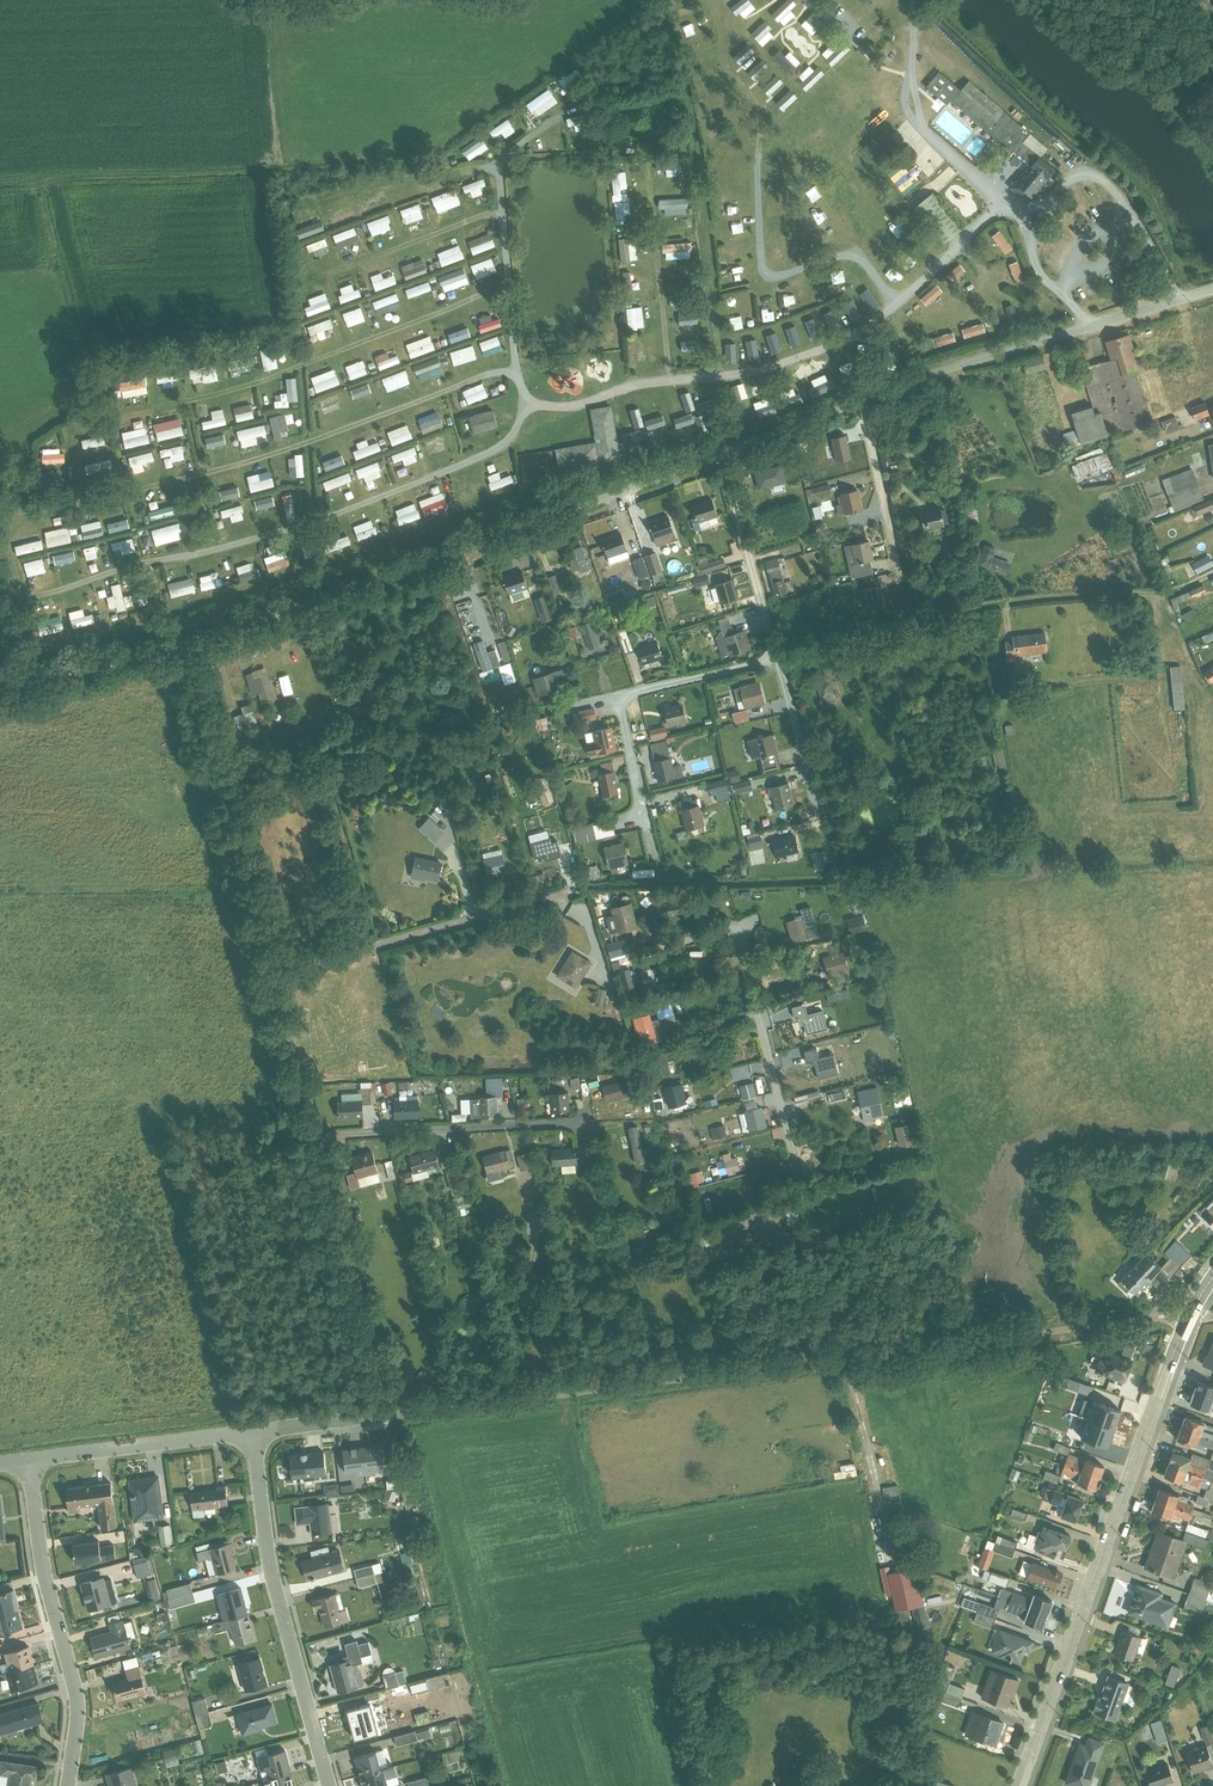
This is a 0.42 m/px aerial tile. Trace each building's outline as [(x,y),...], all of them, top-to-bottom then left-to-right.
[(725,3),(738,17),(752,5),(747,0),(728,0),(725,3)] [(786,6),(791,0),(777,0),(765,12),(781,27),(794,13),(786,6)] [(795,22),(808,34),(820,22),(807,9),(795,22)] [(749,35),(765,28),(761,18),(745,26),(749,35)] [(701,20),(684,24),(689,39),(706,35),(701,20)] [(755,42),(769,34),(765,28),(752,36),(755,42)] [(734,37),(728,41),(734,49),(740,44),(745,52),(751,47),(736,29),(731,33),(734,37)] [(825,42),(816,50),(820,55),(829,47),(825,42)] [(785,48),(780,52),(773,45),(766,52),(784,71),(796,59),(785,48)] [(757,56),(743,67),(748,72),(752,69),(756,73),(761,68),(758,64),(761,62),(757,56)] [(801,83),(818,69),(809,59),(793,74),(801,83)] [(576,71),(559,81),(563,87),(573,81),(576,86),(582,82),(576,71)] [(760,77),(764,85),(775,79),(771,71),(760,77)] [(1022,141),(1029,132),(969,81),(961,90),(939,72),(926,87),(947,105),(951,101),(1012,153),(1014,151),(1030,164),(1010,188),(1019,196),(1020,195),(1028,202),(1048,180),(1047,179),(1055,169),(1040,157),(1022,141)] [(778,109),(793,96),(784,87),(770,100),(778,109)] [(549,90),(527,105),(532,113),(543,105),(547,110),(557,102),(549,90)] [(719,90),(708,95),(714,109),(726,103),(719,90)] [(677,94),(668,96),(672,118),(680,117),(677,94)] [(588,113),(567,119),(569,127),(575,125),(577,132),(587,129),(585,122),(590,121),(588,113)] [(484,129),(492,140),(510,128),(501,116),(484,129)] [(879,130),(861,147),(878,164),(895,147),(879,130)] [(1022,141),(1040,157),(1048,148),(1029,132),(1022,141)] [(480,137),(462,150),(466,156),(467,156),(470,161),(488,149),(480,137)] [(530,148),(554,147),(554,139),(530,139),(530,148)] [(896,188),(913,173),(901,159),(884,175),(896,188)] [(758,174),(776,173),(776,160),(758,160),(758,174)] [(679,163),(654,164),(654,172),(660,172),(660,177),(669,177),(669,171),(679,171),(679,163)] [(619,172),(612,172),(614,190),(621,190),(620,185),(627,185),(626,175),(619,176),(619,172)] [(483,179),(463,187),(465,194),(471,192),(473,199),(483,195),(481,188),(486,186),(483,179)] [(454,189),(432,198),(435,206),(458,198),(454,189)] [(782,205),(781,190),(769,191),(770,205),(782,205)] [(933,192),(913,208),(942,246),(963,229),(933,192)] [(721,215),(739,208),(737,201),(730,203),(728,197),(716,201),(721,215)] [(680,199),(659,201),(659,208),(663,207),(664,214),(677,213),(677,207),(681,207),(680,199)] [(630,202),(615,204),(617,225),(624,225),(623,215),(631,215),(630,202)] [(419,205),(401,211),(403,218),(404,218),(407,225),(422,219),(420,212),(421,212),(419,205)] [(326,223),(352,218),(351,209),(324,214),(326,223)] [(313,213),(296,219),(298,226),(315,220),(313,213)] [(388,216),(367,224),(370,231),(377,228),(380,234),(392,229),(389,224),(391,223),(388,216)] [(354,228),(334,236),(336,242),(350,237),(350,240),(355,238),(354,235),(357,234),(354,228)] [(999,231),(992,236),(1005,254),(1013,248),(999,231)] [(769,234),(762,235),(764,261),(778,260),(776,245),(770,245),(769,234)] [(480,237),(469,242),(474,256),(496,247),(493,240),(491,241),(489,235),(481,238),(480,237)] [(301,243),(306,256),(324,248),(319,236),(301,243)] [(626,239),(619,240),(621,261),(629,260),(626,239)] [(735,240),(718,247),(724,262),(741,255),(735,240)] [(691,243),(662,245),(663,254),(666,254),(666,260),(690,259),(690,252),(692,252),(691,243)] [(459,246),(438,254),(442,267),(464,259),(459,246)] [(492,258),(471,266),(476,279),(483,276),(483,277),(497,272),(492,258)] [(1018,261),(1009,265),(1018,285),(1026,281),(1018,261)] [(413,262),(401,267),(405,280),(428,272),(425,265),(415,269),(413,262)] [(735,264),(722,266),(723,273),(736,271),(735,264)] [(960,264),(943,278),(949,286),(966,271),(960,264)] [(464,269),(439,278),(442,287),(455,282),(457,288),(468,284),(465,278),(467,277),(464,269)] [(1156,269),(1146,274),(1153,286),(1162,281),(1156,269)] [(391,270),(371,278),(376,292),(397,284),(391,270)] [(724,274),(725,280),(743,277),(742,271),(724,274)] [(630,272),(623,273),(625,294),(638,293),(637,281),(631,282),(630,272)] [(804,291),(818,291),(818,277),(803,277),(804,291)] [(793,300),(789,280),(776,282),(780,303),(793,300)] [(694,281),(668,283),(669,292),(679,291),(679,298),(689,297),(688,291),(694,290),(694,281)] [(427,282),(408,290),(414,302),(424,298),(421,292),(430,289),(427,282)] [(343,295),(339,297),(342,304),(362,296),(359,289),(355,291),(352,284),(341,289),(343,295)] [(937,284),(920,299),(927,306),(943,291),(937,284)] [(863,285),(853,291),(865,308),(875,301),(863,285)] [(311,305),(306,307),(309,315),(331,308),(326,293),(309,299),(311,305)] [(397,294),(373,303),(379,316),(401,308),(397,294)] [(741,302),(735,302),(735,315),(749,316),(749,297),(741,297),(741,302)] [(802,298),(793,300),(794,307),(803,305),(802,298)] [(754,307),(756,320),(768,318),(766,305),(754,307)] [(642,307),(627,309),(629,330),(645,327),(642,307)] [(1013,307),(1007,309),(1010,320),(1017,318),(1013,307)] [(361,308),(343,314),(345,321),(355,318),(357,323),(364,321),(361,308)] [(819,310),(820,317),(831,315),(830,308),(819,310)] [(996,313),(990,315),(993,325),(999,323),(996,313)] [(481,325),(479,326),(481,333),(502,326),(499,319),(493,321),(491,315),(479,318),(481,325)] [(801,317),(805,335),(815,334),(811,315),(801,317)] [(332,320),(313,325),(316,333),(320,331),(322,338),(336,334),(332,320)] [(790,323),(781,326),(786,344),(795,341),(790,323)] [(983,323),(962,329),(965,338),(986,332),(983,323)] [(695,325),(673,327),(675,342),(696,340),(695,325)] [(457,327),(447,331),(451,344),(471,336),(469,329),(459,333),(457,327)] [(770,330),(762,332),(766,351),(775,348),(770,330)] [(953,332),(932,338),(935,348),(956,341),(953,332)] [(1076,430),(1063,434),(1067,448),(1153,422),(1131,349),(1134,349),(1129,335),(1106,342),(1111,359),(1081,369),(1093,407),(1071,413),(1076,430)] [(430,337),(406,346),(411,358),(436,349),(433,342),(432,343),(430,337)] [(498,337),(480,343),(486,358),(503,352),(498,337)] [(624,358),(639,358),(639,337),(624,337),(624,358)] [(740,339),(744,357),(754,355),(750,337),(740,339)] [(862,339),(860,352),(870,355),(874,339),(868,338),(867,340),(862,339)] [(719,341),(720,358),(730,358),(730,341),(719,341)] [(473,346),(450,353),(452,360),(458,358),(460,364),(471,361),(469,355),(475,353),(473,346)] [(274,348),(261,350),(265,372),(272,370),(272,369),(278,368),(274,348)] [(387,353),(375,357),(381,370),(400,362),(398,356),(390,359),(387,353)] [(257,356),(228,362),(230,371),(242,368),(243,374),(253,372),(252,366),(252,363),(258,362),(257,356)] [(1043,357),(1023,362),(1027,375),(1046,369),(1043,357)] [(358,358),(341,362),(344,376),(362,372),(358,358)] [(439,358),(414,367),(417,375),(418,375),(421,383),(445,374),(439,358)] [(853,374),(848,376),(851,383),(868,376),(865,369),(861,371),(859,365),(851,368),(853,374)] [(334,370),(311,378),(317,393),(340,384),(337,376),(336,376),(334,370)] [(406,371),(382,379),(388,393),(410,385),(407,378),(408,377),(406,371)] [(809,384),(803,387),(807,395),(831,384),(826,375),(822,377),(819,371),(805,377),(809,384)] [(145,378),(120,383),(121,392),(123,391),(124,398),(148,393),(145,378)] [(296,378),(287,379),(289,403),(298,402),(296,378)] [(551,379),(552,388),(560,387),(559,378),(551,379)] [(732,381),(736,396),(742,395),(738,379),(732,381)] [(350,399),(367,392),(362,380),(345,386),(350,399)] [(475,386),(463,392),(469,405),(488,397),(485,389),(478,393),(475,386)] [(679,411),(668,413),(670,426),(692,422),(694,428),(714,424),(707,396),(688,400),(685,388),(675,390),(679,411)] [(334,392),(310,400),(312,408),(336,400),(334,392)] [(794,392),(786,396),(790,402),(797,398),(794,392)] [(758,398),(750,398),(750,415),(758,415),(758,398)] [(914,411),(905,414),(907,423),(916,420),(915,415),(934,409),(931,400),(913,405),(914,411)] [(1191,408),(1195,420),(1209,415),(1211,419),(1212,418),(1212,407),(1207,409),(1205,402),(1191,408)] [(625,405),(628,428),(617,430),(619,444),(649,439),(647,428),(659,426),(657,412),(636,415),(635,404),(625,405)] [(251,405),(234,409),(237,422),(255,418),(251,405)] [(596,442),(557,449),(560,469),(620,459),(611,406),(590,409),(596,442)] [(319,412),(323,420),(330,417),(326,409),(319,412)] [(493,410),(469,417),(474,434),(498,427),(493,410)] [(223,411),(201,416),(204,430),(227,425),(223,411)] [(1175,416),(1161,422),(1166,434),(1180,429),(1175,416)] [(441,418),(420,426),(424,434),(444,426),(441,418)] [(279,419),(272,420),(276,444),(283,443),(279,419)] [(264,425),(237,432),(239,441),(267,434),(264,425)] [(147,429),(136,431),(138,445),(156,441),(154,433),(149,435),(147,429)] [(399,429),(388,433),(393,447),(413,439),(410,432),(402,435),(399,429)] [(232,433),(209,438),(211,445),(223,442),(225,449),(235,447),(232,433)] [(103,436),(82,441),(84,449),(105,444),(103,436)] [(846,436),(832,439),(837,462),(851,459),(846,436)] [(422,449),(431,448),(431,451),(441,449),(438,437),(420,440),(422,449)] [(359,450),(353,452),(356,460),(381,451),(378,443),(370,446),(367,440),(357,444),(359,450)] [(887,447),(890,460),(903,457),(900,443),(887,446),(887,447)] [(184,444),(168,448),(171,463),(188,459),(184,444)] [(415,447),(392,456),(395,463),(407,458),(410,464),(419,460),(415,447)] [(1077,464),(1072,466),(1076,477),(1101,468),(1102,472),(1113,468),(1107,452),(1104,453),(1101,447),(1075,458),(1077,464)] [(44,455),(43,455),(43,464),(65,463),(65,454),(61,454),(60,449),(43,450),(44,455)] [(153,452),(129,458),(131,466),(132,466),(134,474),(145,471),(145,470),(152,469),(150,462),(155,461),(153,452)] [(298,452),(290,452),(291,476),(298,476),(298,452)] [(331,455),(318,459),(323,472),(346,464),(344,457),(333,461),(331,455)] [(105,456),(78,463),(81,474),(108,467),(105,456)] [(483,470),(491,468),(488,461),(481,463),(483,470)] [(378,462),(356,470),(359,479),(365,477),(367,482),(382,476),(380,471),(381,471),(378,462)] [(1142,464),(1124,472),(1127,478),(1145,470),(1142,464)] [(402,465),(393,467),(395,475),(404,473),(402,465)] [(781,466),(755,473),(760,489),(785,483),(781,466)] [(1192,468),(1162,480),(1166,489),(1162,491),(1164,496),(1168,495),(1169,496),(1165,497),(1166,501),(1170,500),(1172,506),(1168,507),(1171,513),(1174,511),(1175,512),(1204,500),(1192,468)] [(42,479),(40,480),(41,487),(61,485),(60,472),(42,473),(42,479)] [(270,472),(247,477),(252,493),(275,486),(270,472)] [(499,472),(488,476),(490,483),(489,484),(491,491),(514,482),(511,476),(502,479),(499,472)] [(349,473),(323,483),(326,491),(352,481),(349,473)] [(814,489),(806,491),(809,501),(817,499),(816,497),(832,493),(830,485),(814,488),(814,489)] [(241,489),(221,494),(223,501),(243,496),(241,489)] [(839,505),(836,505),(838,515),(844,513),(845,514),(849,513),(850,516),(857,515),(856,512),(862,511),(858,490),(840,494),(841,495),(837,496),(839,505)] [(283,522),(292,520),(286,492),(277,494),(283,522)] [(269,506),(266,494),(249,497),(252,510),(269,506)] [(152,498),(143,500),(145,508),(153,507),(152,498)] [(450,498),(427,506),(430,515),(453,506),(450,498)] [(1191,510),(1193,517),(1212,509),(1212,498),(1194,506),(1195,509),(1191,510)] [(697,522),(692,523),(695,531),(719,523),(717,516),(718,516),(713,500),(693,507),(696,517),(697,522)] [(809,517),(817,515),(814,503),(807,504),(809,517)] [(415,504),(396,511),(399,517),(398,518),(400,525),(421,517),(415,504)] [(175,505),(149,513),(151,521),(177,514),(175,505)] [(243,506),(224,511),(225,517),(226,517),(228,524),(246,519),(243,506)] [(944,524),(941,510),(941,509),(921,514),(925,530),(944,526),(944,524)] [(941,510),(944,524),(949,523),(946,509),(941,510)] [(976,509),(964,511),(967,526),(979,524),(976,509)] [(48,514),(50,523),(60,521),(58,512),(48,514)] [(119,516),(106,520),(109,533),(129,528),(125,514),(119,516)] [(669,517),(649,524),(657,546),(677,539),(669,517)] [(100,521),(81,526),(85,540),(104,535),(100,521)] [(179,523),(152,531),(154,539),(181,532),(179,523)] [(366,523),(354,528),(358,542),(383,532),(381,526),(369,530),(366,523)] [(57,530),(45,533),(49,548),(72,542),(70,534),(66,535),(65,529),(58,531),(57,530)] [(622,535),(603,542),(609,564),(630,557),(622,535)] [(348,536),(324,545),(327,554),(352,544),(348,536)] [(26,538),(15,541),(19,555),(44,549),(42,541),(28,544),(26,538)] [(869,541),(852,544),(856,564),(873,560),(869,541)] [(985,544),(978,564),(1007,574),(1011,563),(993,557),(996,548),(985,544)] [(108,545),(85,551),(87,558),(110,552),(108,545)] [(576,557),(580,569),(581,573),(589,570),(582,547),(574,550),(576,557)] [(123,559),(130,557),(127,548),(120,550),(123,559)] [(286,551),(264,559),(270,572),(291,564),(286,551)] [(72,552),(53,556),(55,564),(74,559),(72,552)] [(249,552),(239,554),(240,562),(231,564),(234,579),(253,575),(249,552)] [(656,552),(645,556),(654,582),(665,578),(656,552)] [(1192,564),(1197,573),(1212,565),(1212,563),(1209,556),(1192,564)] [(580,569),(576,557),(569,560),(573,571),(580,569)] [(642,557),(633,560),(639,579),(649,576),(642,557)] [(663,558),(663,567),(672,566),(671,557),(663,558)] [(707,557),(698,560),(703,574),(725,566),(722,559),(709,563),(707,557)] [(44,559),(22,564),(24,572),(35,569),(37,575),(45,573),(44,571),(46,571),(44,559)] [(83,561),(85,568),(93,566),(91,559),(83,561)] [(778,559),(766,562),(768,573),(770,572),(776,597),(788,593),(778,559)] [(812,571),(814,580),(821,579),(819,570),(812,571)] [(523,572),(503,579),(508,595),(510,595),(513,602),(530,597),(523,572)] [(556,574),(548,577),(554,595),(562,592),(556,574)] [(211,575),(200,578),(202,584),(200,584),(202,591),(224,586),(222,579),(213,581),(211,575)] [(708,575),(693,579),(695,587),(710,583),(708,575)] [(172,590),(170,591),(172,598),(197,592),(192,579),(171,584),(172,590)] [(714,589),(711,590),(715,603),(720,601),(721,605),(738,600),(732,580),(715,585),(715,586),(713,586),(714,589)] [(137,594),(130,595),(133,604),(140,603),(141,606),(149,604),(143,581),(135,583),(137,594)] [(642,581),(641,589),(650,590),(651,582),(642,581)] [(114,596),(107,598),(110,609),(117,608),(118,612),(127,610),(120,584),(111,586),(114,596)] [(1203,585),(1175,597),(1178,603),(1205,591),(1203,585)] [(879,586),(862,590),(866,610),(883,606),(879,586)] [(546,595),(534,599),(542,623),(553,619),(546,595)] [(654,596),(646,598),(649,607),(657,605),(654,596)] [(1175,598),(1171,599),(1174,610),(1175,609),(1178,617),(1181,616),(1175,598)] [(34,611),(46,611),(46,602),(34,602),(34,611)] [(1193,609),(1182,615),(1185,620),(1195,614),(1193,609)] [(93,614),(71,620),(73,628),(95,623),(93,614)] [(61,616),(37,622),(41,636),(64,630),(61,616)] [(872,620),(859,623),(861,629),(873,627),(872,620)] [(729,621),(720,625),(724,636),(733,633),(730,621),(729,621)] [(591,622),(582,625),(590,650),(599,647),(591,622)] [(510,625),(505,633),(512,637),(517,629),(510,625)] [(575,627),(568,629),(571,638),(578,636),(575,627)] [(626,628),(617,631),(625,654),(634,651),(626,628)] [(720,633),(716,639),(722,656),(750,648),(745,632),(723,639),(721,633),(720,633)] [(1013,640),(1005,641),(1008,662),(1020,660),(1019,656),(1048,653),(1045,632),(1013,636),(1013,640)] [(1202,637),(1204,642),(1212,639),(1212,632),(1202,637)] [(484,641),(474,644),(483,672),(493,670),(492,668),(487,652),(484,641)] [(656,642),(638,648),(645,668),(651,665),(650,662),(662,658),(656,642)] [(497,649),(487,652),(492,668),(502,665),(497,649)] [(1181,666),(1170,667),(1175,712),(1179,712),(1179,710),(1185,709),(1181,666)] [(567,667),(534,679),(539,696),(562,688),(563,691),(573,687),(567,667)] [(1204,673),(1210,683),(1212,682),(1212,667),(1204,673)] [(264,675),(266,680),(270,679),(266,668),(253,672),(254,673),(255,678),(264,675)] [(827,682),(817,685),(823,705),(842,699),(836,681),(834,681),(830,668),(823,670),(827,682)] [(255,678),(254,673),(248,675),(254,695),(259,694),(262,704),(278,699),(272,680),(267,681),(266,680),(264,675),(255,678)] [(744,700),(739,701),(741,709),(763,704),(758,684),(741,688),(744,700)] [(744,700),(741,688),(736,689),(739,701),(744,700)] [(519,690),(513,692),(517,706),(524,704),(519,690)] [(483,692),(476,694),(480,708),(487,706),(483,692)] [(468,696),(458,698),(460,706),(475,702),(474,698),(469,699),(468,696)] [(245,714),(234,718),(236,724),(238,723),(242,735),(259,729),(251,704),(242,707),(245,714)] [(670,704),(663,706),(668,726),(687,721),(683,706),(671,708),(670,704)] [(594,709),(579,712),(581,722),(596,718),(594,709)] [(747,710),(733,713),(735,721),(736,721),(737,724),(749,721),(748,718),(749,718),(747,710)] [(546,718),(535,720),(537,726),(538,726),(539,731),(547,729),(546,724),(548,723),(546,718)] [(519,720),(515,721),(517,732),(526,730),(524,725),(520,725),(519,720)] [(1013,724),(1005,726),(1007,736),(1015,734),(1013,724)] [(666,727),(651,731),(653,739),(667,736),(666,727)] [(598,742),(587,744),(589,757),(591,756),(591,759),(603,756),(602,754),(614,751),(609,728),(595,731),(598,742)] [(711,729),(709,732),(710,736),(714,737),(718,735),(718,730),(716,729),(711,729)] [(775,745),(774,742),(776,741),(775,735),(748,741),(752,759),(758,758),(775,754),(773,746),(775,745)] [(667,742),(651,745),(659,782),(683,776),(681,765),(673,767),(667,742)] [(775,754),(758,758),(762,774),(781,769),(774,742),(775,745),(773,746),(775,754)] [(602,768),(593,770),(595,775),(599,774),(603,797),(618,794),(612,761),(601,764),(602,768)] [(739,769),(728,772),(731,782),(741,779),(739,769)] [(545,777),(534,781),(544,806),(554,801),(545,777)] [(728,779),(706,784),(709,796),(716,794),(718,803),(731,800),(729,790),(731,790),(728,779)] [(750,779),(734,784),(736,794),(753,790),(750,779)] [(788,785),(768,789),(770,798),(773,797),(776,809),(792,805),(788,785)] [(697,799),(681,803),(687,830),(705,825),(700,805),(698,805),(697,799)] [(491,801),(482,805),(487,819),(496,815),(491,801)] [(436,810),(431,815),(438,821),(442,816),(436,810)] [(429,817),(419,829),(435,843),(445,831),(429,817)] [(600,824),(603,838),(615,835),(612,821),(600,824)] [(926,822),(921,823),(923,835),(929,834),(929,828),(927,828),(926,822)] [(603,838),(600,824),(573,830),(576,844),(603,838)] [(746,824),(741,825),(743,835),(751,834),(750,828),(747,829),(746,824)] [(671,830),(672,837),(680,836),(679,829),(671,830)] [(750,838),(745,840),(747,851),(751,850),(751,848),(762,845),(760,832),(749,835),(750,838)] [(549,833),(529,839),(535,860),(544,857),(546,861),(562,857),(558,841),(552,843),(549,833)] [(794,835),(773,840),(778,861),(787,859),(788,862),(798,860),(797,853),(798,853),(794,835)] [(627,864),(617,866),(618,868),(629,865),(624,843),(612,845),(613,846),(622,844),(627,864)] [(622,844),(613,846),(604,848),(609,868),(617,866),(627,864),(622,844)] [(501,849),(483,854),(488,876),(507,871),(503,854),(502,855),(501,849)] [(416,856),(412,878),(426,881),(426,879),(438,882),(442,861),(416,856)] [(745,860),(736,861),(738,875),(747,874),(745,860)] [(592,862),(585,862),(586,876),(594,875),(592,862)] [(638,892),(634,900),(641,903),(645,896),(638,892)] [(614,915),(617,930),(636,926),(631,903),(612,908),(614,915)] [(804,918),(806,927),(816,924),(811,907),(801,910),(803,919),(804,918)] [(686,908),(662,912),(664,919),(669,918),(669,919),(687,916),(686,908)] [(617,930),(614,915),(607,917),(611,933),(618,931),(617,930)] [(863,915),(848,920),(851,933),(866,929),(863,915)] [(804,918),(803,919),(789,922),(788,925),(793,942),(809,938),(806,927),(804,918)] [(657,932),(654,946),(664,949),(667,934),(657,932)] [(613,943),(607,944),(612,960),(632,955),(632,953),(634,952),(630,938),(628,939),(628,934),(611,938),(613,943)] [(649,940),(635,943),(636,954),(652,950),(649,940)] [(573,952),(557,976),(577,988),(592,964),(573,952)] [(843,952),(823,958),(828,974),(848,969),(843,952)] [(635,985),(632,976),(630,969),(619,972),(626,1000),(638,997),(635,985)] [(632,976),(635,985),(640,984),(638,975),(632,976)] [(599,988),(595,1005),(603,1007),(607,990),(599,988)] [(650,1014),(633,1019),(641,1046),(665,1039),(659,1019),(674,1015),(670,1002),(673,1001),(672,997),(654,1002),(659,1019),(652,1021),(650,1014)] [(435,1016),(441,1008),(429,999),(423,1007),(435,1016)] [(827,1030),(823,1011),(807,1015),(805,1005),(793,1008),(796,1019),(799,1018),(801,1026),(805,1025),(807,1035),(827,1030)] [(690,1046),(657,1055),(664,1077),(672,1075),(672,1074),(678,1072),(674,1059),(692,1054),(690,1046)] [(839,1074),(834,1055),(820,1059),(817,1049),(804,1052),(807,1063),(814,1062),(819,1079),(839,1074)] [(786,1054),(774,1056),(776,1063),(787,1061),(786,1054)] [(578,1077),(570,1079),(573,1090),(581,1088),(578,1077)] [(480,1098),(481,1118),(498,1117),(497,1105),(502,1104),(502,1096),(503,1096),(503,1078),(486,1078),(487,1096),(480,1097),(480,1098)] [(454,1079),(441,1082),(444,1094),(457,1091),(454,1079)] [(598,1079),(589,1082),(590,1088),(600,1085),(598,1079)] [(636,1079),(603,1087),(607,1101),(631,1095),(629,1086),(637,1084),(636,1079)] [(362,1099),(376,1098),(373,1082),(361,1083),(362,1093),(342,1095),(343,1103),(339,1104),(340,1118),(363,1117),(362,1105),(362,1099)] [(390,1082),(383,1084),(385,1094),(393,1093),(390,1082)] [(753,1083),(738,1086),(742,1100),(757,1096),(753,1083)] [(683,1084),(664,1088),(669,1108),(688,1103),(683,1084)] [(877,1088),(858,1092),(864,1122),(884,1117),(877,1088)] [(909,1088),(893,1092),(896,1107),(912,1103),(909,1088)] [(818,1093),(820,1098),(830,1096),(828,1090),(818,1093)] [(820,1098),(818,1093),(818,1091),(795,1098),(797,1105),(820,1098)] [(568,1092),(551,1093),(552,1112),(569,1112),(568,1092)] [(395,1101),(394,1101),(395,1118),(420,1117),(419,1100),(416,1100),(415,1095),(399,1096),(400,1098),(395,1098),(395,1101)] [(722,1110),(736,1104),(733,1097),(719,1103),(722,1110)] [(481,1118),(480,1098),(471,1098),(472,1118),(481,1118)] [(526,1098),(517,1099),(518,1112),(527,1112),(526,1098)] [(663,1098),(653,1100),(655,1110),(665,1108),(663,1098)] [(717,1098),(704,1101),(705,1107),(719,1104),(717,1098)] [(747,1112),(760,1109),(758,1102),(745,1105),(747,1112)] [(760,1109),(747,1112),(745,1112),(748,1126),(742,1128),(743,1132),(767,1127),(762,1108),(760,1109)] [(461,1110),(446,1111),(447,1119),(461,1118),(461,1110)] [(910,1124),(895,1128),(899,1146),(915,1142),(910,1124)] [(728,1136),(727,1132),(725,1125),(710,1129),(713,1140),(728,1136)] [(638,1127),(629,1129),(636,1163),(645,1161),(638,1127)] [(576,1149),(552,1150),(553,1167),(562,1166),(563,1174),(576,1172),(575,1165),(578,1165),(576,1149)] [(415,1171),(400,1176),(401,1182),(413,1181),(430,1176),(428,1170),(439,1167),(435,1151),(411,1158),(415,1171)] [(507,1158),(506,1151),(484,1157),(489,1173),(486,1173),(488,1182),(504,1177),(502,1171),(511,1168),(510,1167),(515,1166),(513,1157),(507,1158)] [(356,1173),(360,1187),(380,1182),(378,1173),(379,1173),(378,1172),(384,1170),(382,1163),(376,1164),(373,1152),(352,1158),(356,1173)] [(528,1154),(517,1156),(521,1170),(532,1168),(528,1154)] [(730,1154),(723,1156),(727,1173),(740,1170),(737,1158),(732,1159),(730,1154)] [(600,1161),(583,1163),(584,1174),(587,1173),(588,1176),(593,1175),(593,1170),(600,1169),(600,1161)] [(1163,1163),(1159,1176),(1177,1182),(1181,1168),(1163,1163)] [(393,1166),(386,1168),(389,1180),(397,1179),(394,1166),(393,1166)] [(456,1170),(441,1175),(446,1193),(462,1189),(456,1170)] [(702,1171),(688,1175),(691,1185),(704,1181),(702,1171)] [(360,1187),(356,1173),(347,1175),(351,1189),(360,1187)] [(347,1177),(341,1178),(344,1191),(351,1189),(347,1177)] [(889,1185),(873,1188),(876,1198),(879,1197),(881,1204),(892,1201),(889,1185)] [(468,1191),(453,1195),(458,1210),(472,1206),(468,1191)] [(710,1197),(704,1199),(708,1213),(714,1212),(710,1197)] [(796,1201),(783,1204),(788,1226),(790,1226),(790,1228),(798,1226),(797,1224),(800,1223),(796,1201)] [(1202,1214),(1212,1224),(1212,1202),(1202,1214)] [(693,1205),(687,1207),(691,1223),(698,1221),(693,1205)] [(358,1212),(351,1214),(354,1224),(361,1222),(358,1212)] [(430,1237),(427,1242),(429,1247),(433,1249),(438,1247),(440,1243),(439,1238),(434,1236),(430,1237)] [(1176,1240),(1169,1248),(1185,1262),(1192,1255),(1176,1240)] [(1160,1269),(1161,1267),(1146,1253),(1118,1284),(1126,1292),(1130,1288),(1137,1295),(1148,1284),(1147,1282),(1149,1279),(1160,1289),(1170,1278),(1160,1269)] [(1160,1269),(1170,1278),(1180,1268),(1170,1258),(1161,1267),(1160,1269)] [(457,1293),(456,1304),(467,1305),(468,1294),(457,1293)] [(435,1335),(425,1337),(427,1345),(437,1342),(435,1335)] [(1126,1342),(1122,1353),(1131,1357),(1136,1346),(1126,1342)] [(1211,1353),(1212,1353),(1210,1357),(1207,1356),(1204,1365),(1212,1368),(1212,1347),(1211,1353)] [(1101,1362),(1097,1371),(1124,1381),(1131,1361),(1109,1353),(1105,1363),(1101,1362)] [(1080,1383),(1061,1376),(1059,1385),(1077,1391),(1080,1383)] [(1212,1399),(1212,1387),(1198,1381),(1194,1393),(1212,1399)] [(1194,1393),(1190,1404),(1209,1410),(1210,1407),(1212,1408),(1212,1399),(1194,1393)] [(1085,1399),(1078,1416),(1086,1419),(1115,1429),(1121,1411),(1094,1401),(1093,1402),(1085,1399)] [(1212,1440),(1212,1426),(1195,1420),(1195,1421),(1185,1417),(1181,1429),(1212,1440)] [(1108,1447),(1115,1429),(1086,1419),(1080,1437),(1108,1447)] [(1181,1429),(1177,1440),(1187,1443),(1186,1444),(1203,1451),(1205,1445),(1212,1448),(1212,1440),(1181,1429)] [(1026,1432),(1023,1440),(1031,1443),(1034,1434),(1026,1432)] [(1059,1463),(1100,1478),(1104,1467),(1068,1454),(1071,1447),(1056,1442),(1053,1450),(1068,1455),(1067,1458),(1061,1456),(1059,1463)] [(363,1448),(367,1475),(378,1474),(377,1470),(386,1469),(383,1445),(363,1448)] [(367,1475),(363,1448),(343,1450),(346,1474),(357,1472),(357,1476),(367,1475)] [(301,1454),(290,1456),(292,1479),(304,1478),(305,1481),(315,1480),(315,1477),(327,1476),(324,1452),(307,1454),(308,1456),(301,1457),(301,1454)] [(1212,1480),(1212,1461),(1210,1460),(1193,1454),(1191,1458),(1181,1455),(1181,1456),(1172,1453),(1168,1464),(1212,1480)] [(1100,1478),(1059,1463),(1055,1474),(1046,1470),(1043,1478),(1057,1483),(1061,1473),(1075,1478),(1073,1482),(1096,1490),(1100,1478)] [(1209,1499),(1212,1500),(1212,1480),(1168,1464),(1164,1476),(1183,1483),(1184,1481),(1206,1489),(1204,1497),(1209,1499)] [(1028,1465),(1025,1471),(1037,1475),(1039,1469),(1028,1465)] [(856,1469),(834,1473),(835,1479),(857,1476),(856,1469)] [(1014,1469),(1010,1479),(1017,1482),(1021,1472),(1014,1469)] [(159,1478),(130,1481),(136,1522),(164,1519),(159,1478)] [(397,1480),(387,1481),(388,1489),(398,1488),(397,1480)] [(1048,1489),(1055,1491),(1057,1484),(1050,1482),(1048,1489)] [(111,1484),(66,1489),(69,1513),(79,1512),(78,1507),(98,1504),(101,1529),(117,1527),(111,1484)] [(338,1485),(325,1486),(326,1495),(339,1494),(338,1485)] [(217,1490),(190,1493),(194,1518),(205,1517),(204,1508),(228,1506),(226,1486),(217,1487),(217,1490)] [(898,1486),(883,1488),(885,1498),(890,1497),(891,1504),(901,1502),(898,1486)] [(1055,1491),(1048,1489),(1043,1487),(1041,1493),(1045,1495),(1043,1499),(1050,1502),(1050,1503),(1063,1507),(1060,1517),(1076,1522),(1083,1501),(1055,1491)] [(1155,1500),(1197,1515),(1211,1520),(1212,1515),(1193,1509),(1195,1502),(1207,1506),(1209,1499),(1204,1497),(1198,1495),(1196,1501),(1159,1489),(1155,1500)] [(387,1490),(384,1499),(395,1502),(397,1492),(387,1490)] [(1197,1515),(1155,1500),(1151,1512),(1188,1524),(1185,1531),(1206,1538),(1208,1530),(1193,1525),(1197,1515)] [(330,1504),(295,1508),(297,1525),(311,1523),(312,1536),(316,1535),(317,1536),(333,1534),(333,1532),(338,1531),(336,1514),(331,1515),(330,1504)] [(1013,1508),(1011,1515),(1025,1520),(1028,1513),(1013,1508)] [(169,1525),(158,1527),(161,1545),(172,1544),(169,1525)] [(1037,1537),(1066,1548),(1071,1536),(1044,1526),(1042,1532),(1039,1531),(1037,1537)] [(953,1531),(951,1539),(958,1541),(961,1534),(953,1531)] [(1206,1538),(1185,1531),(1183,1537),(1188,1540),(1187,1542),(1206,1549),(1209,1539),(1206,1538)] [(1174,1578),(1187,1542),(1158,1532),(1145,1568),(1174,1578)] [(1066,1548),(1037,1537),(1030,1534),(1026,1545),(1063,1559),(1066,1548)] [(966,1535),(960,1553),(968,1556),(972,1545),(970,1544),(972,1537),(966,1535)] [(995,1543),(1015,1549),(1017,1542),(998,1535),(995,1543)] [(408,1537),(396,1538),(396,1545),(409,1544),(408,1537)] [(1015,1549),(995,1543),(988,1540),(978,1567),(985,1569),(988,1570),(994,1551),(1012,1557),(1015,1549)] [(211,1549),(197,1552),(199,1562),(205,1560),(210,1577),(236,1570),(228,1541),(210,1546),(211,1549)] [(100,1542),(73,1545),(76,1564),(116,1559),(114,1545),(100,1546),(100,1542)] [(313,1559),(302,1562),(308,1581),(346,1571),(340,1551),(330,1553),(328,1547),(311,1552),(313,1559)] [(134,1552),(129,1553),(130,1560),(135,1559),(135,1556),(147,1556),(147,1548),(134,1548),(134,1552)] [(410,1552),(401,1554),(403,1566),(413,1563),(410,1552)] [(146,1556),(133,1560),(138,1578),(154,1574),(151,1560),(148,1561),(146,1556)] [(1024,1560),(1019,1573),(1028,1576),(1027,1577),(1057,1588),(1062,1574),(1024,1560)] [(356,1579),(382,1572),(383,1572),(381,1563),(354,1570),(356,1579)] [(889,1573),(896,1602),(907,1652),(917,1650),(908,1608),(911,1607),(920,1649),(933,1646),(916,1568),(889,1573)] [(988,1570),(985,1569),(982,1578),(1006,1587),(1009,1578),(988,1570)] [(382,1572),(356,1579),(359,1589),(384,1582),(382,1572)] [(896,1602),(889,1573),(881,1575),(888,1604),(896,1602)] [(1212,1602),(1212,1580),(1202,1576),(1201,1580),(1194,1577),(1189,1594),(1212,1602)] [(940,1577),(939,1583),(951,1585),(952,1579),(940,1577)] [(105,1578),(82,1584),(89,1611),(118,1603),(111,1579),(106,1581),(105,1578)] [(156,1579),(145,1582),(149,1598),(160,1594),(156,1579)] [(422,1583),(415,1584),(421,1604),(426,1603),(422,1587),(423,1586),(422,1583)] [(165,1600),(193,1593),(190,1584),(167,1590),(167,1592),(163,1593),(165,1600)] [(1139,1586),(1129,1612),(1169,1626),(1177,1603),(1161,1597),(1162,1594),(1139,1586)] [(998,1597),(1048,1614),(1052,1601),(1033,1594),(1032,1598),(1001,1587),(998,1597)] [(223,1622),(248,1615),(241,1590),(217,1596),(223,1622)] [(19,1610),(14,1591),(0,1594),(0,1615),(19,1610)] [(193,1593),(165,1600),(167,1609),(170,1608),(170,1609),(195,1602),(193,1593)] [(340,1594),(313,1601),(316,1611),(320,1609),(325,1628),(349,1621),(346,1610),(344,1611),(340,1594)] [(1189,1594),(1184,1609),(1197,1614),(1196,1615),(1197,1619),(1201,1620),(1205,1618),(1208,1609),(1209,1610),(1206,1618),(1209,1619),(1211,1613),(1212,1614),(1212,1602),(1189,1594)] [(1048,1614),(998,1597),(994,1608),(964,1597),(961,1606),(978,1612),(995,1619),(1000,1608),(1025,1617),(1024,1621),(1043,1628),(1048,1614)] [(389,1598),(376,1601),(377,1608),(391,1604),(389,1598)] [(165,1614),(157,1616),(159,1626),(168,1624),(168,1623),(170,1622),(165,1606),(163,1607),(165,1614)] [(0,1615),(0,1635),(24,1629),(19,1610),(0,1615)] [(995,1619),(978,1612),(974,1622),(992,1628),(995,1619)] [(110,1624),(121,1621),(119,1615),(108,1618),(110,1624)] [(248,1615),(223,1622),(213,1624),(215,1634),(231,1629),(236,1646),(255,1641),(248,1615)] [(203,1617),(195,1619),(197,1627),(205,1625),(203,1617)] [(408,1631),(405,1618),(389,1622),(392,1634),(408,1631)] [(121,1621),(110,1624),(109,1624),(111,1632),(91,1638),(97,1658),(132,1649),(130,1642),(133,1641),(132,1638),(136,1638),(132,1622),(125,1624),(124,1620),(121,1621)] [(1127,1632),(1139,1636),(1141,1629),(1130,1625),(1127,1632)] [(207,1628),(197,1631),(199,1638),(209,1635),(207,1628)] [(1000,1629),(991,1651),(1000,1655),(999,1656),(1011,1661),(1012,1659),(1020,1662),(1025,1648),(1030,1650),(1033,1642),(1000,1629)] [(1139,1636),(1127,1632),(1123,1631),(1114,1654),(1134,1661),(1142,1638),(1139,1636)] [(344,1662),(331,1666),(338,1693),(363,1686),(365,1683),(362,1673),(360,1672),(358,1665),(363,1663),(361,1657),(372,1654),(369,1642),(358,1645),(357,1642),(346,1645),(349,1657),(343,1658),(344,1662)] [(34,1665),(29,1647),(4,1654),(6,1664),(0,1665),(0,1668),(2,1674),(7,1673),(34,1665)] [(927,1654),(924,1664),(936,1668),(940,1659),(927,1654)] [(128,1679),(109,1684),(111,1694),(115,1692),(118,1701),(147,1693),(137,1659),(123,1662),(128,1679)] [(260,1659),(238,1665),(246,1693),(267,1687),(260,1659)] [(944,1691),(962,1698),(965,1689),(950,1683),(955,1668),(944,1664),(935,1688),(944,1691)] [(34,1665),(7,1673),(12,1691),(39,1684),(34,1665)] [(1172,1665),(1165,1684),(1174,1688),(1181,1668),(1172,1665)] [(991,1670),(982,1697),(1007,1707),(1013,1690),(1015,1691),(1019,1681),(991,1670)] [(396,1673),(383,1676),(387,1690),(399,1687),(399,1686),(407,1685),(404,1672),(396,1674),(396,1673)] [(1099,1698),(1094,1712),(1116,1720),(1123,1702),(1127,1704),(1131,1693),(1127,1691),(1129,1684),(1108,1676),(1101,1699),(1099,1698)] [(962,1698),(944,1691),(941,1700),(959,1707),(962,1698)] [(196,1716),(209,1713),(205,1699),(192,1702),(196,1716)] [(0,1734),(1,1737),(19,1733),(18,1729),(44,1722),(39,1704),(0,1715),(0,1734)] [(272,1705),(236,1715),(242,1737),(263,1731),(262,1728),(277,1724),(272,1705)] [(350,1740),(373,1734),(366,1705),(343,1711),(350,1740)] [(409,1712),(413,1723),(426,1718),(422,1708),(409,1712)] [(973,1712),(965,1735),(996,1746),(1004,1723),(973,1712)] [(209,1713),(196,1716),(200,1730),(213,1726),(209,1713)] [(1161,1719),(1151,1722),(1156,1735),(1166,1732),(1161,1719)] [(1186,1753),(1194,1773),(1206,1769),(1207,1770),(1212,1768),(1212,1764),(1207,1746),(1212,1744),(1212,1735),(1209,1725),(1200,1728),(1206,1746),(1186,1753)] [(430,1730),(417,1733),(419,1739),(432,1736),(430,1730)] [(416,1732),(395,1737),(397,1747),(418,1741),(416,1732)] [(195,1737),(188,1738),(190,1751),(198,1750),(195,1737)] [(1077,1785),(1089,1785),(1105,1744),(1089,1738),(1086,1747),(1080,1744),(1067,1780),(1078,1784),(1077,1785)] [(175,1749),(163,1752),(168,1768),(180,1765),(175,1749)] [(257,1759),(269,1756),(267,1749),(255,1752),(257,1759)] [(361,1777),(390,1769),(385,1750),(356,1758),(361,1777)] [(269,1756),(257,1759),(263,1782),(291,1774),(285,1751),(269,1756)] [(212,1771),(222,1768),(219,1759),(210,1761),(212,1771)] [(0,1766),(0,1785),(30,1785),(31,1779),(36,1779),(37,1767),(1,1762),(0,1766)] [(1146,1773),(1151,1785),(1160,1785),(1174,1781),(1169,1765),(1146,1773)] [(361,1777),(363,1785),(398,1785),(400,1785),(395,1767),(390,1769),(361,1777)] [(106,1775),(109,1785),(137,1785),(132,1768),(106,1775)] [(263,1782),(264,1785),(295,1785),(294,1785),(293,1785),(292,1779),(293,1779),(291,1774),(263,1782)] [(408,1783),(409,1785),(433,1785),(446,1782),(444,1776),(432,1780),(433,1782),(430,1783),(428,1777),(408,1783)]
